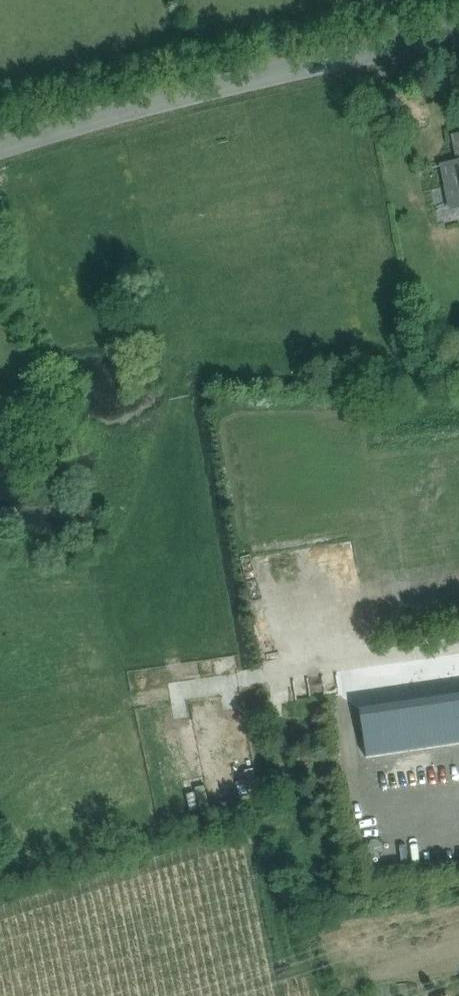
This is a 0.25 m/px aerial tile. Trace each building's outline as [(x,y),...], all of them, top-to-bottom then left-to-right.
[(443,165),(447,187),(457,184),(458,193),(458,161),(443,165)]
